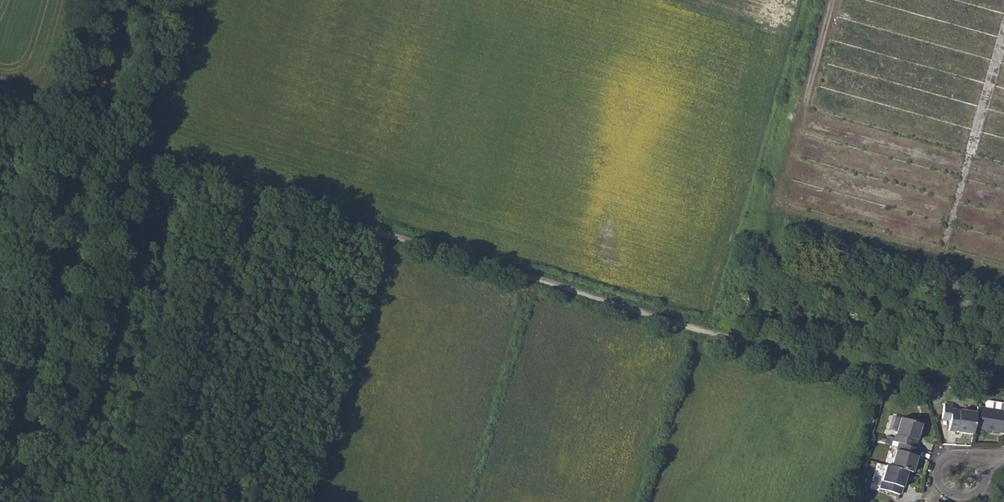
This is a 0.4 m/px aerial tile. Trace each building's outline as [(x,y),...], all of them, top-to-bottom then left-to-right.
[(972,429),(1003,433),(1003,411),(1002,410),(1003,407),(1002,405),(1001,403),(986,401),(984,402),(984,407),(975,406),(975,412),(972,429)] [(975,412),(950,408),(951,404),(942,403),(940,419),(948,420),(947,431),(971,435),(972,429),(975,412)] [(896,444),(913,449),(921,425),(899,419),(892,443),(896,444)] [(896,444),(889,467),(906,473),(911,474),(918,451),(913,449),(896,444)] [(899,495),(906,473),(889,467),(885,466),(878,489),(899,495)]
